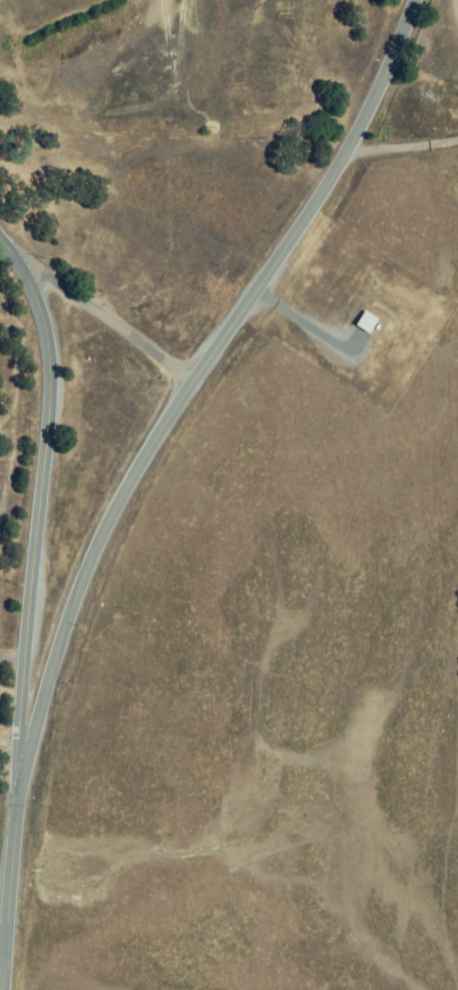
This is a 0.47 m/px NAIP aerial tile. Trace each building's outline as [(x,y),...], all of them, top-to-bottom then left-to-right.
[(363,316),(375,321),(370,332),(358,326),(363,316)]
